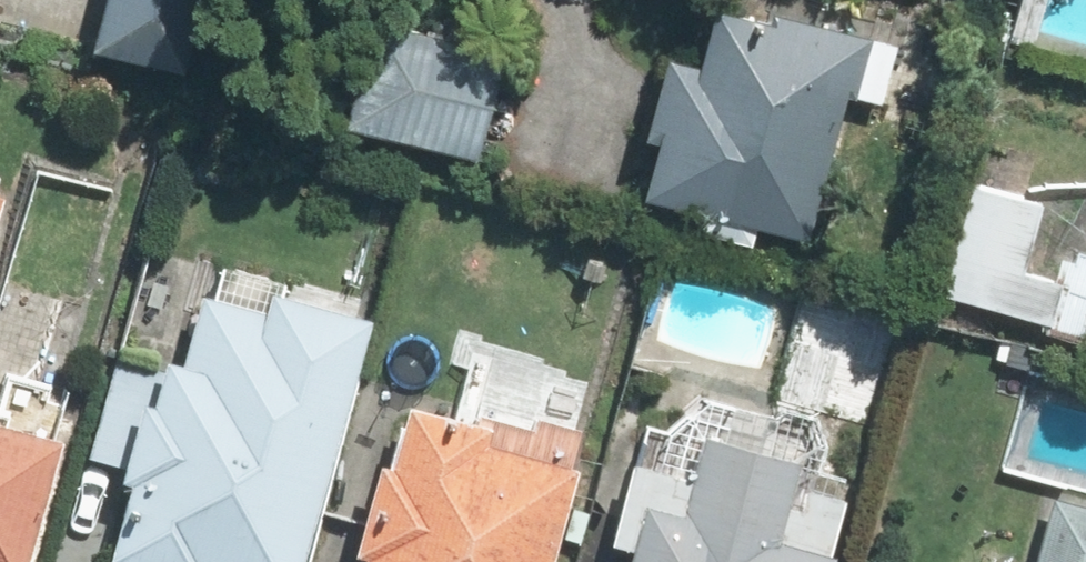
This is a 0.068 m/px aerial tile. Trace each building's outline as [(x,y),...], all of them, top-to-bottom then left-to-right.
[(101,31),(211,60),(227,0),(109,0),(101,31)] [(444,37),(416,26),(386,127),(567,170),(644,70),(585,0),(531,0),(520,45),(444,37)] [(767,0),(726,0),(716,51),(676,43),(662,111),(683,115),(670,180),(721,191),(716,219),(772,230),(776,207),(827,217),(855,81),(930,96),(943,35),(767,0)] [(993,171),(957,273),(1085,318),(1085,245),(1083,244),(1074,272),(1029,256),(1051,192),(993,171)] [(0,183),(0,222),(10,186),(0,183)] [(289,282),(280,314),(200,291),(128,535),(221,561),(297,561),(372,307),(289,282)] [(412,385),(373,561),(561,561),(591,424),(412,385)] [(647,422),(626,528),(650,533),(644,561),(835,561),(842,525),(819,520),(828,474),(804,470),(807,450),(771,442),(778,405),(687,387),(679,428),(647,422)] [(32,557),(70,415),(0,397),(0,549),(32,557)] [(1070,482),(1046,561),(1085,561),(1085,487),(1070,482)]
